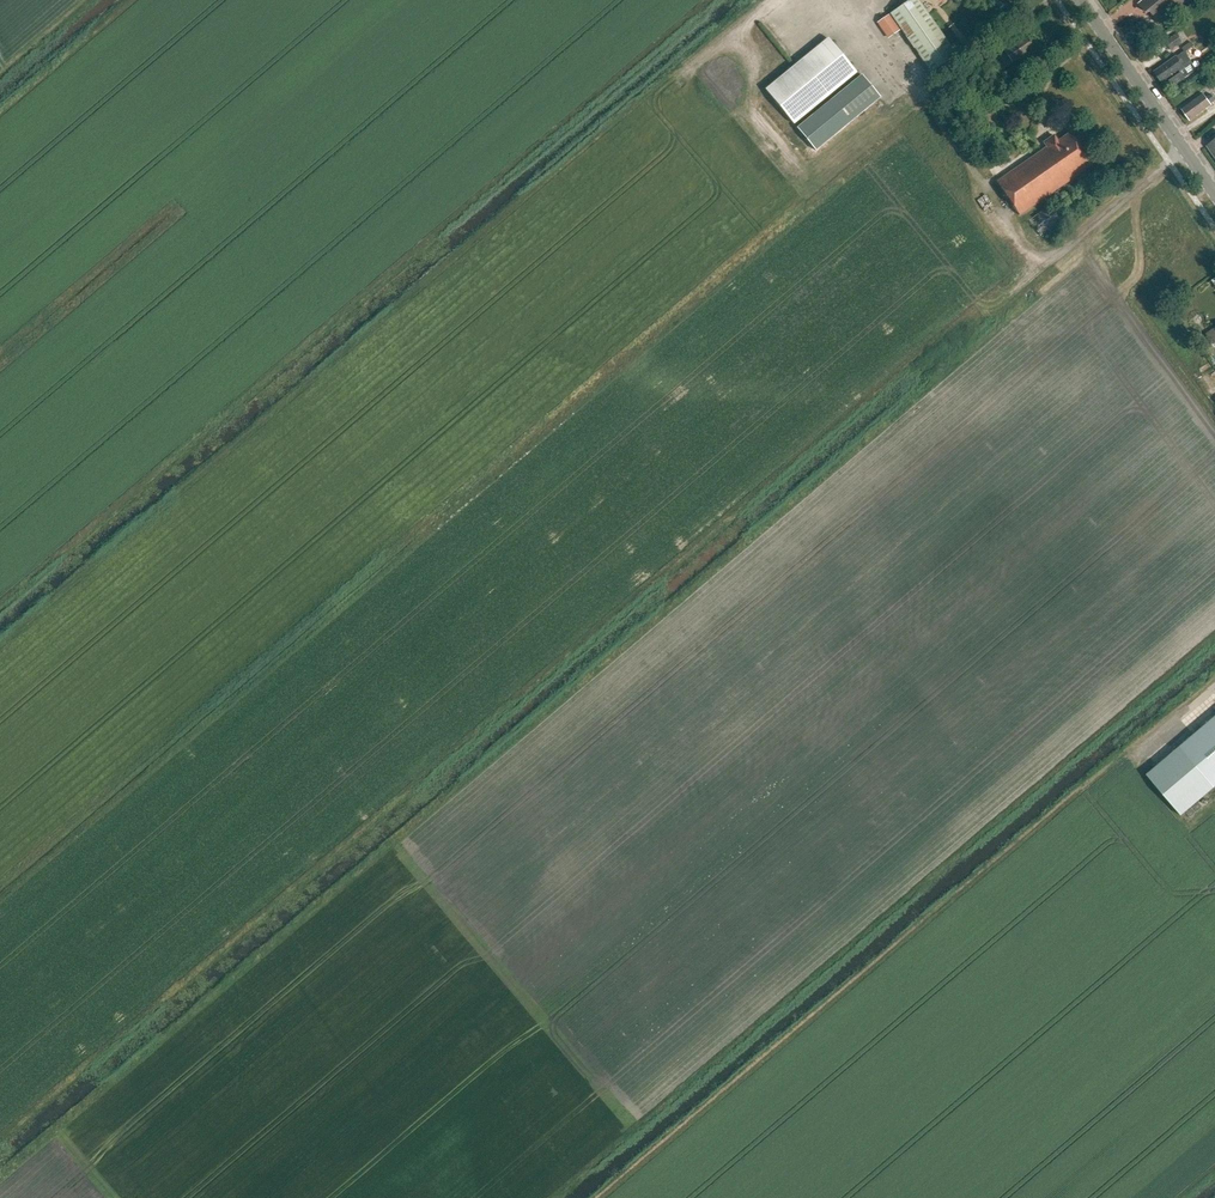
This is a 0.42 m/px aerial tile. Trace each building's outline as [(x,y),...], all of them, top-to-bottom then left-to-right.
[(918,0),(910,0),(891,14),(932,73),(956,56),(918,0)] [(1157,18),(1169,7),(1173,12),(1185,2),(1183,0),(1146,0),(1140,5),(1147,13),(1150,10),(1157,18)] [(878,22),(889,38),(901,30),(890,14),(878,22)] [(1167,41),(1172,49),(1184,41),(1179,33),(1167,41)] [(1005,53),(993,61),(1000,71),(1012,63),(1033,48),(1026,37),(1004,52),(1005,53)] [(862,75),(860,77),(856,71),(829,39),(767,91),(793,123),(797,128),(815,151),(880,97),(862,75)] [(1186,68),(1184,65),(1192,59),(1186,51),(1178,57),(1177,56),(1156,72),(1164,83),(1171,78),(1172,80),(1171,81),(1175,86),(1187,77),(1183,73),(1181,71),(1186,68)] [(1191,122),(1213,106),(1212,104),(1214,102),(1214,93),(1213,95),(1212,94),(1207,97),(1204,94),(1182,111),(1191,122)] [(1054,136),(1044,143),(1047,147),(996,182),(1020,216),(1092,166),(1069,133),(1058,141),(1054,136)] [(1147,776),(1182,816),(1214,788),(1214,718),(1180,748),(1147,776)]
